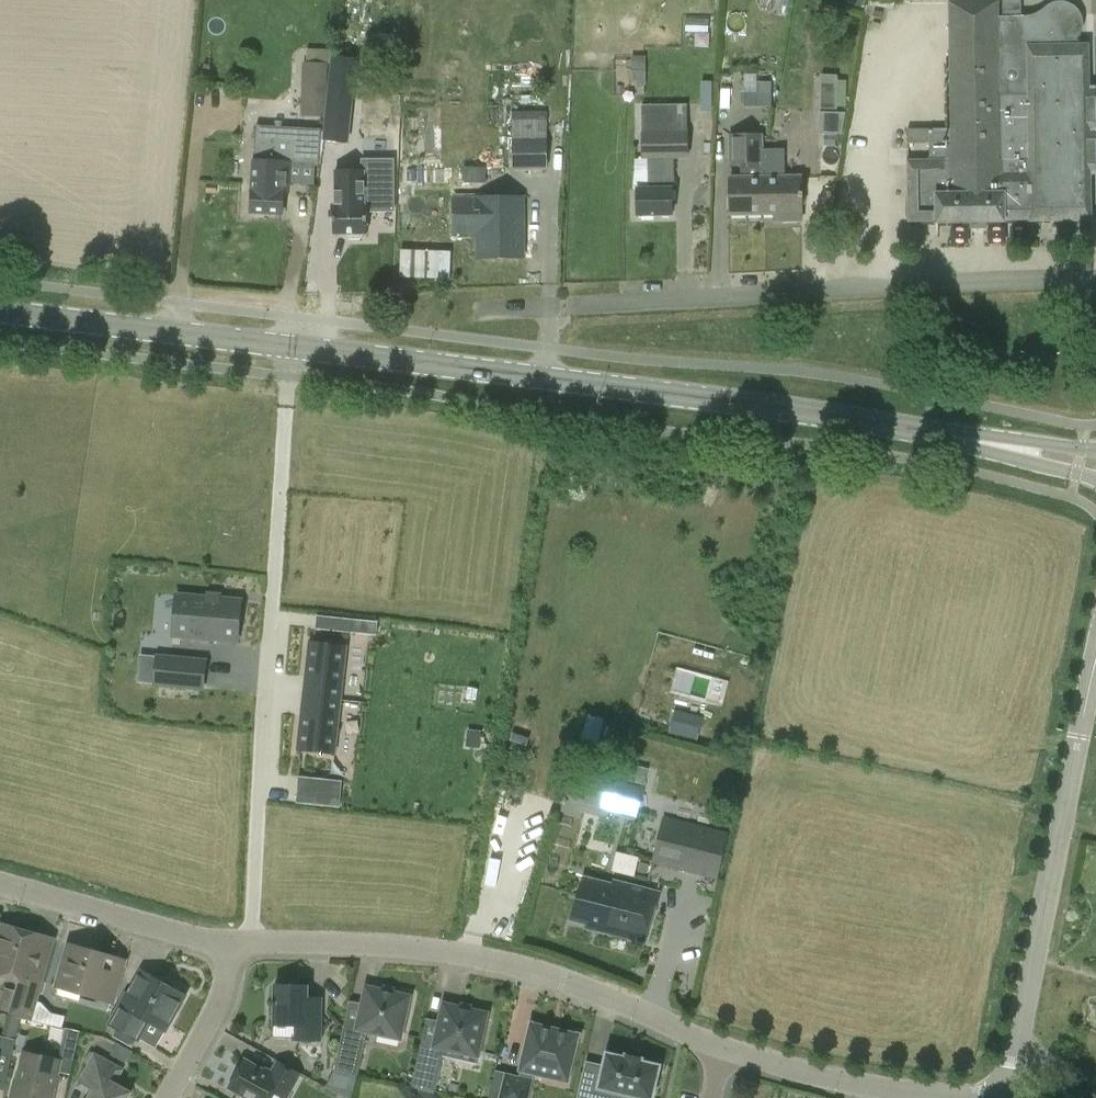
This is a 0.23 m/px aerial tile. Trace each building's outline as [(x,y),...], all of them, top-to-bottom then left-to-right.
[(909,143),(929,143),(930,162),(908,162),(909,220),(937,220),(937,222),(1007,221),(1007,219),(1031,219),(1031,220),(1091,219),(1087,49),(1077,39),(1081,33),(1083,28),(1083,21),(1082,16),(1078,10),(1074,5),(1068,2),(1062,1),(1056,2),(1050,3),(1046,6),(1041,10),(1037,13),(1032,15),(1027,16),(996,16),(996,4),(951,5),(954,129),(908,130),(909,143)] [(333,56),(324,140),(347,142),(356,59),(333,56)] [(326,117),(328,63),(303,62),(301,116),(326,117)] [(839,109),(839,74),(821,74),(821,109),(839,109)] [(771,107),(771,82),(757,82),(757,92),(744,92),(744,107),(771,107)] [(366,125),(389,126),(389,103),(367,103),(366,125)] [(648,158),(648,189),(637,190),(638,216),(672,215),(671,189),(675,189),(674,158),(687,158),(687,105),(642,105),(643,158),(648,158)] [(820,110),(819,133),(844,134),(845,111),(820,110)] [(547,170),(547,111),(512,111),(512,170),(547,170)] [(255,125),(253,162),(251,211),(282,213),(283,193),(288,193),(290,166),(299,166),(299,163),(319,165),(321,129),(255,125)] [(741,164),(741,178),(730,178),(730,213),(763,214),(764,149),(764,133),(728,134),(728,164),(741,164)] [(800,177),(785,177),(785,148),(764,149),(763,214),(782,214),(783,221),(801,221),(800,177)] [(333,206),(333,234),(347,234),(349,240),(360,240),(362,234),(367,234),(367,209),(371,209),(371,212),(393,212),(394,161),(362,161),(362,171),(335,171),(335,188),(335,206),(333,206)] [(486,183),(486,167),(464,167),(465,183),(486,183)] [(479,200),(479,214),(462,214),(462,233),(479,233),(479,257),(521,257),(521,199),(479,200)] [(414,249),(401,248),(401,276),(456,276),(456,250),(442,250),(442,239),(415,239),(414,249)] [(243,604),(178,600),(176,641),(240,645),(243,604)] [(320,615),(320,629),(382,630),(383,616),(320,615)] [(308,643),(305,675),(309,676),(307,696),(341,700),(347,647),(308,643)] [(209,664),(160,661),(158,690),(208,692),(209,664)] [(680,671),(677,688),(708,693),(711,676),(680,671)] [(300,716),(297,749),(335,753),(341,700),(307,696),(305,716),(300,716)] [(673,711),(666,741),(694,748),(701,718),(673,711)] [(469,730),(467,747),(479,748),(481,731),(469,730)] [(594,755),(590,772),(607,776),(611,759),(594,755)] [(620,761),(616,777),(644,785),(648,768),(620,761)] [(591,773),(584,802),(637,817),(645,788),(591,773)] [(302,775),(301,802),(346,803),(347,777),(302,775)] [(651,864),(716,879),(727,831),(662,816),(651,864)] [(612,868),(638,875),(643,856),(617,849),(612,868)] [(658,893),(614,881),(613,886),(583,878),(572,920),(600,927),(599,930),(645,942),(658,893)] [(18,980),(9,1013),(30,1019),(36,1000),(53,940),(31,934),(32,932),(21,929),(20,931),(0,925),(0,975),(18,980)] [(69,945),(57,988),(102,1001),(111,969),(96,965),(99,953),(69,945)] [(142,972),(123,1007),(113,1025),(117,1028),(113,1036),(132,1047),(136,1040),(139,1041),(150,1022),(165,1031),(185,996),(142,972)] [(401,1040),(411,997),(367,987),(359,1023),(346,1021),(336,1070),(359,1075),(368,1033),(401,1040)] [(323,1008),(308,1008),(309,988),(274,988),(274,1025),(293,1025),(293,1041),(323,1041),(323,1008)] [(30,1019),(30,1020),(48,1024),(51,1012),(42,1001),(36,1000),(30,1019)] [(436,1092),(446,1049),(459,1052),(460,1046),(480,1050),(488,1014),(444,1004),(436,1040),(423,1037),(412,1087),(436,1092)] [(579,1035),(577,1034),(577,1035),(533,1024),(531,1024),(531,1025),(521,1070),(523,1071),(521,1078),(506,1075),(501,1097),(528,1097),(534,1074),(548,1077),(550,1067),(570,1072),(578,1037),(579,1035)] [(66,1028),(66,1030),(61,1049),(60,1055),(75,1058),(80,1031),(66,1028)] [(7,1074),(16,1038),(2,1035),(0,1035),(0,1073),(7,1074)] [(92,1096),(91,1097),(129,1097),(132,1093),(115,1083),(124,1068),(94,1051),(75,1086),(92,1096)] [(16,1097),(18,1097),(53,1097),(59,1071),(62,1060),(59,1059),(44,1056),(26,1052),(16,1097)] [(659,1066),(640,1062),(641,1059),(626,1055),(626,1058),(607,1054),(603,1068),(586,1064),(578,1097),(611,1097),(613,1091),(643,1097),(652,1097),(659,1066)] [(270,1073),(246,1061),(231,1090),(246,1097),(273,1097),(276,1094),(284,1097),(289,1097),(303,1072),(277,1058),(270,1073)]
